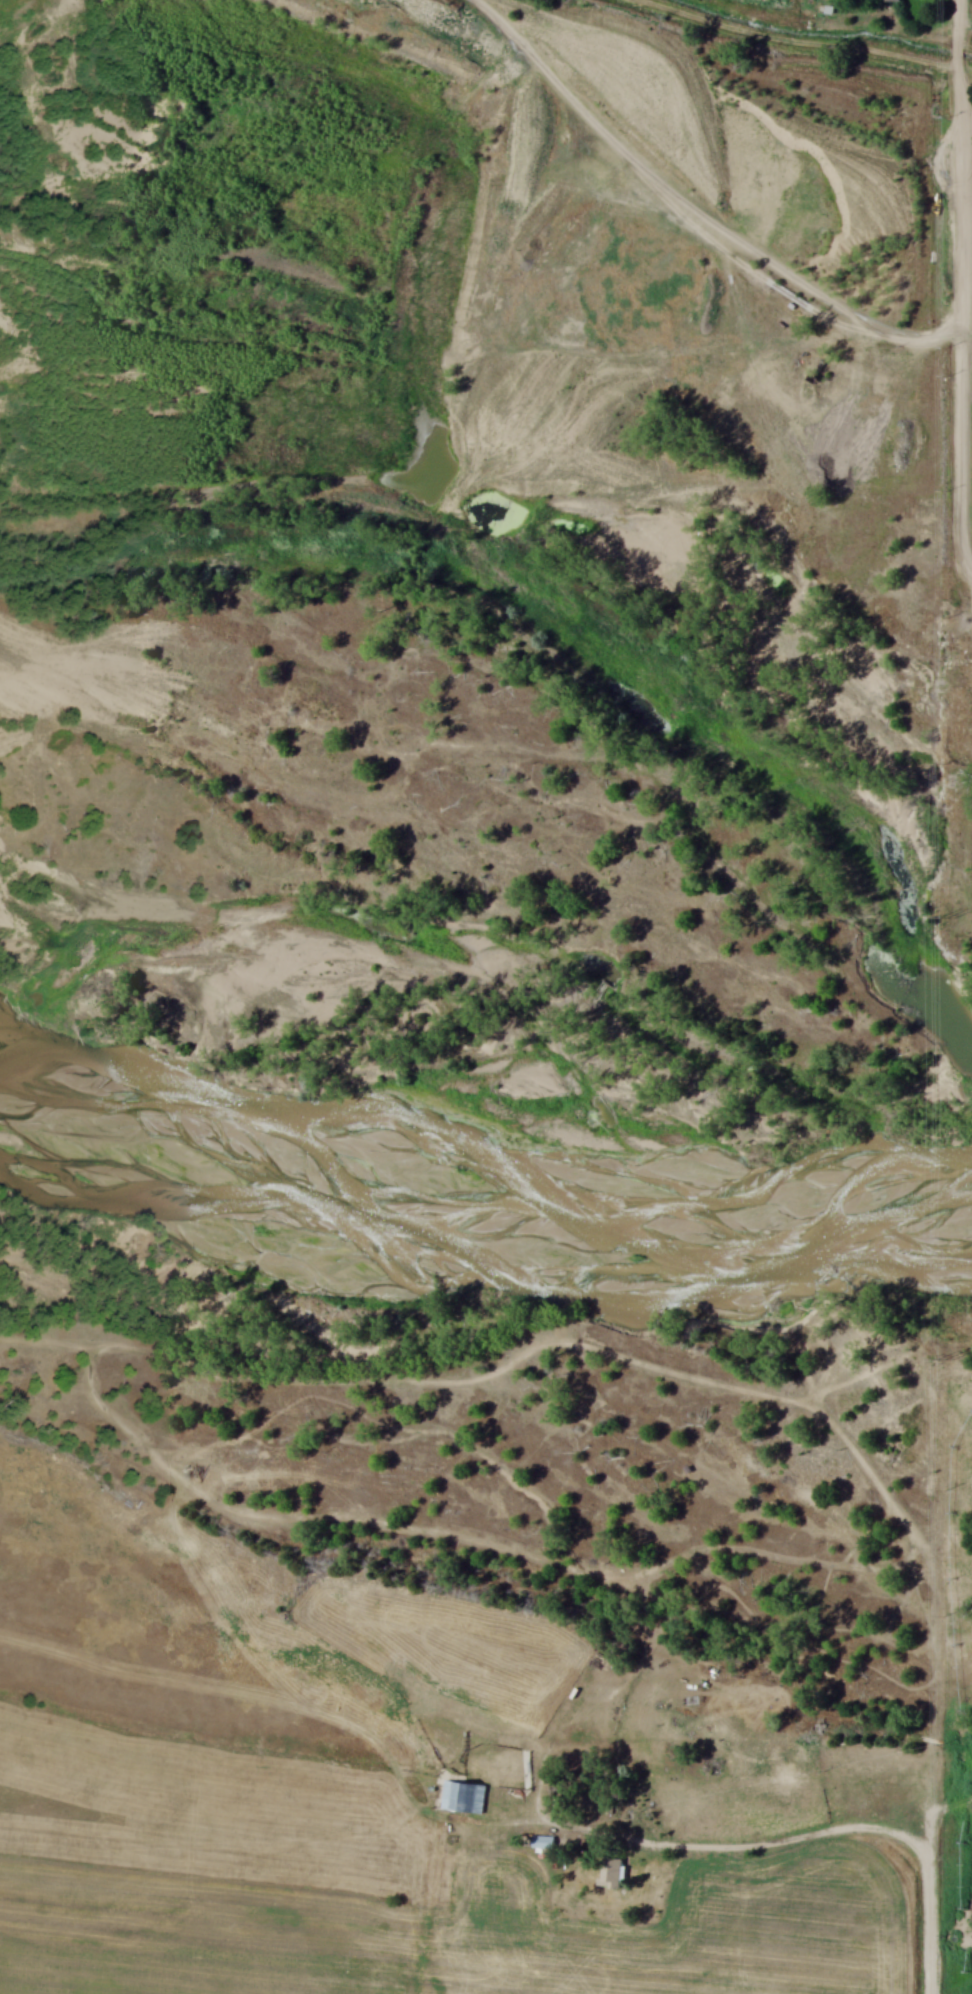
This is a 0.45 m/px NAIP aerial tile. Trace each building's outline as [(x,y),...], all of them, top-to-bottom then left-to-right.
[(486,1787),(444,1782),(440,1810),(482,1816),(486,1787)] [(553,1837),(532,1837),(532,1849),(553,1849),(553,1837)] [(620,1860),(601,1859),(599,1890),(619,1892),(620,1860)]
